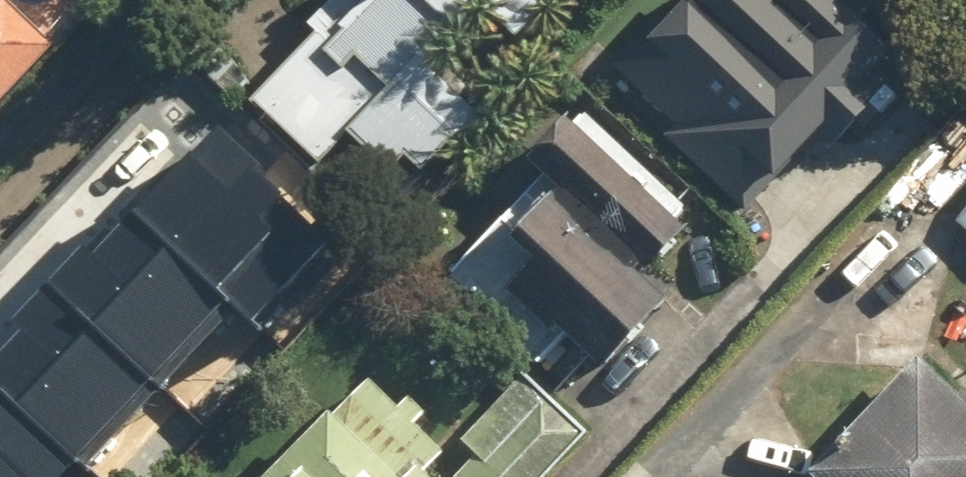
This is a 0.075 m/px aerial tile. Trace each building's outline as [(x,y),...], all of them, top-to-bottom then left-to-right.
[(21,93),(68,43),(22,0),(0,0),(0,114),(21,93)] [(493,110),(446,60),(501,8),(527,36),(566,0),(327,0),(313,13),(331,32),(263,95),(325,161),(359,130),(411,186),(493,110)] [(895,111),(925,79),(899,54),(908,45),(859,0),(692,0),(676,17),(666,7),(617,59),(681,119),(671,130),(755,209),(839,119),(856,135),(876,114),(886,103),(895,111)] [(543,143),(560,159),(452,272),(545,360),(582,321),(628,365),(693,296),(662,266),(667,261),(712,214),(587,96),(543,143)] [(58,456),(74,469),(225,300),(250,322),(321,241),(213,146),(100,272),(78,253),(0,340),(0,476),(39,476),(58,456)] [(825,476),(965,476),(965,388),(928,353),(818,470),(825,476)] [(590,433),(532,374),(466,439),(481,454),(469,465),(454,450),(426,422),(441,407),(400,365),(385,380),(377,373),(271,476),(545,476),(590,433)]
